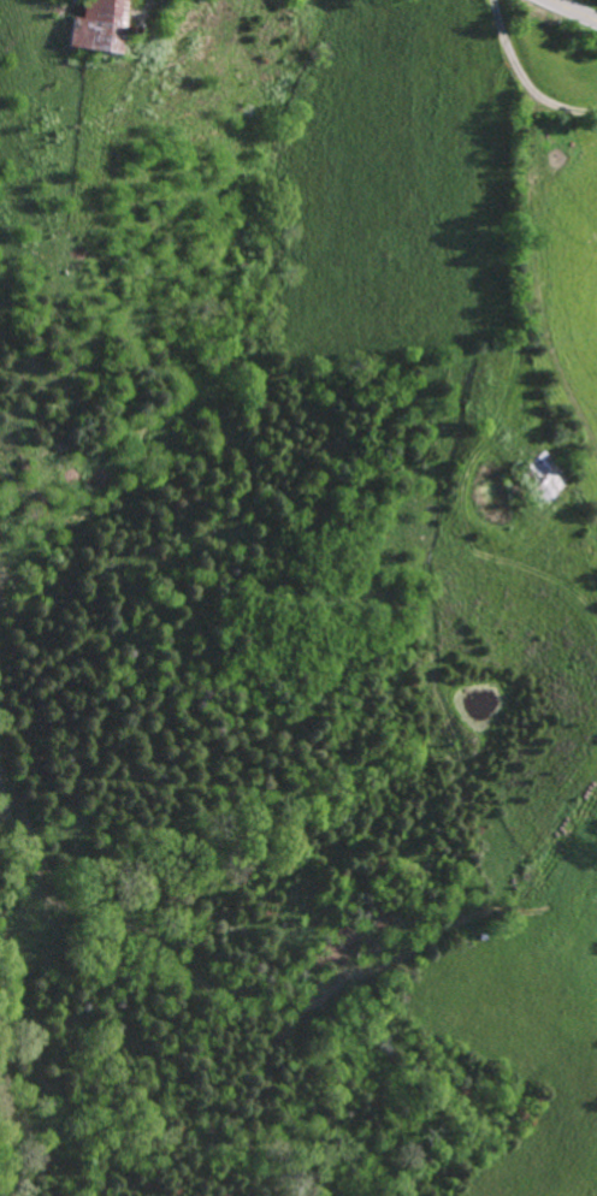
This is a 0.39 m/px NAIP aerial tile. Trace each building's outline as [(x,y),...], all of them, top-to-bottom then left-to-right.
[(124,0),(85,0),(83,18),(73,17),(69,47),(118,53),(124,0)]
